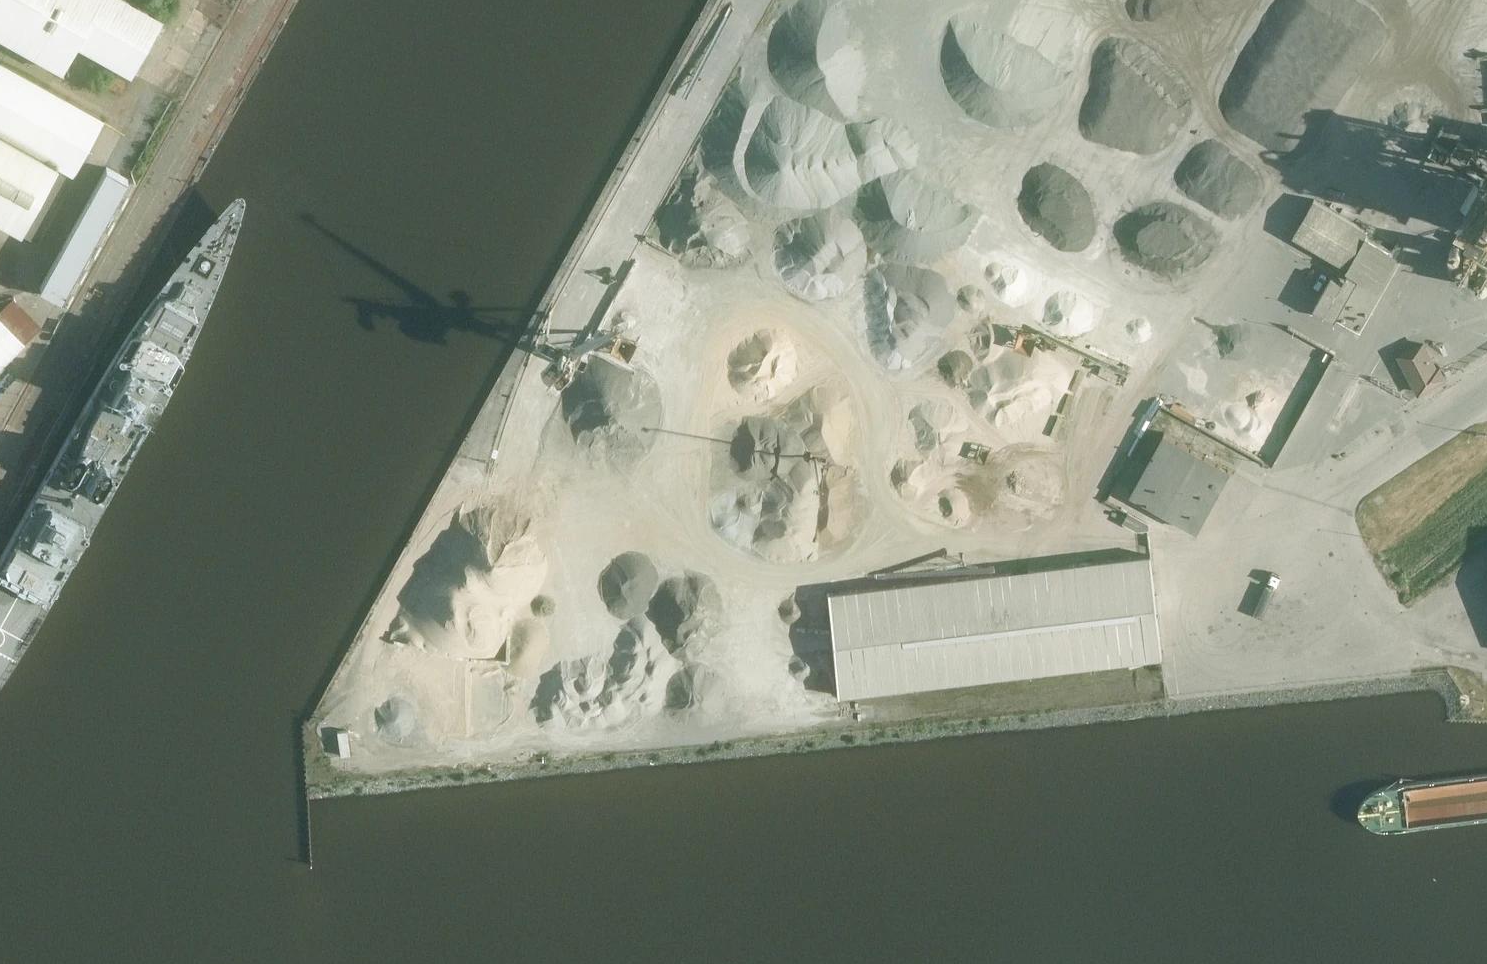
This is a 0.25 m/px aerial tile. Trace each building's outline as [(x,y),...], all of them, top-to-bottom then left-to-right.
[(125,0),(0,0),(0,40),(71,78),(83,52),(138,81),(167,23),(125,0)] [(31,241),(66,177),(79,184),(113,124),(4,66),(0,73),(0,226),(31,241)] [(139,191),(114,177),(47,298),(72,311),(139,191)] [(1399,259),(1312,208),(1292,240),(1340,269),(1315,314),(1336,325),(1359,283),(1379,293),(1399,259)] [(1450,281),(1486,303),(1486,223),(1450,281)] [(0,324),(0,386),(32,354),(0,324)] [(1425,340),(1396,356),(1423,396),(1451,381),(1425,340)] [(1233,472),(1162,436),(1127,498),(1198,534),(1233,472)] [(1150,560),(828,600),(835,703),(1167,663),(1150,560)] [(738,673),(736,657),(664,666),(666,682),(738,673)]
